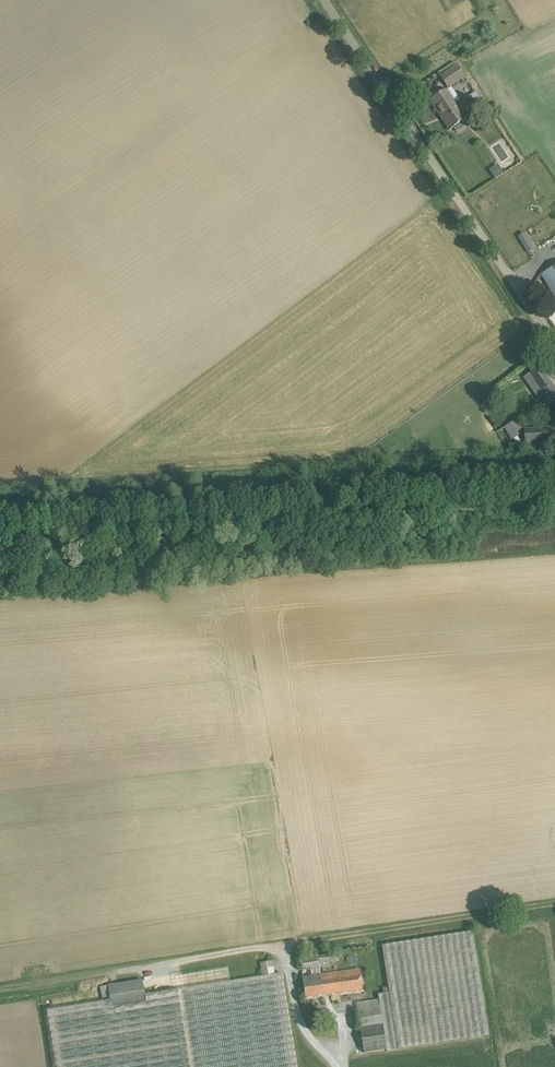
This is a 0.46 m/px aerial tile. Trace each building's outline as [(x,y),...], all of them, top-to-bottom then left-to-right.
[(448,87),(463,78),(456,66),(440,76),(448,87)] [(447,90),(439,95),(430,101),(450,130),(466,119),(447,90)] [(480,99),(475,92),(469,96),(474,104),(480,99)] [(496,179),(505,173),(499,163),(490,169),(496,179)] [(528,239),(522,243),(528,253),(534,249),(528,239)] [(542,274),(554,297),(554,266),(542,274)] [(531,373),(524,377),(539,399),(543,396),(550,405),(554,402),(554,388),(540,367),(531,373)] [(521,431),(514,420),(505,426),(512,437),(521,431)] [(524,430),(525,444),(552,442),(551,428),(524,430)] [(488,1036),(472,932),(382,946),(389,992),(378,994),(379,1000),(366,1002),(367,1009),(357,1010),(364,1053),(386,1050),(387,1052),(488,1036)] [(317,954),(300,956),(302,969),(319,966),(318,964),(336,962),(335,953),(317,956),(317,954)] [(48,1010),(57,1066),(297,1066),(281,973),(230,982),(227,967),(175,976),(178,989),(145,994),(146,997),(110,1003),(110,1000),(48,1010)] [(320,975),(323,995),(363,990),(360,969),(320,975)] [(306,998),(323,995),(320,975),(303,978),(306,998)] [(110,1000),(110,1003),(146,997),(145,994),(143,984),(142,980),(101,987),(103,998),(110,997),(110,1000)]
